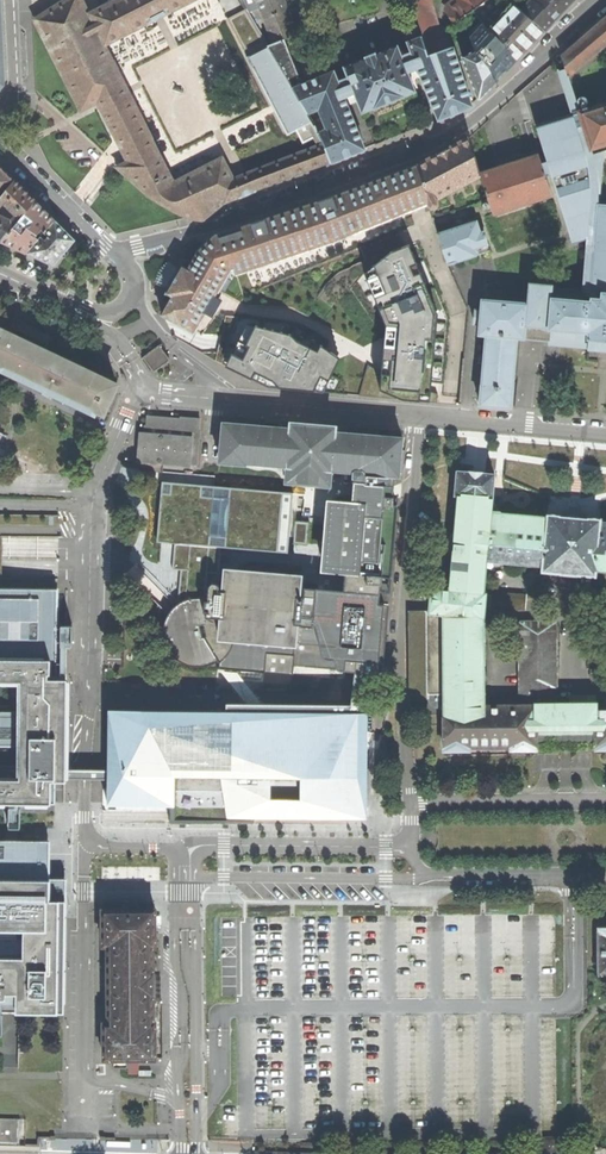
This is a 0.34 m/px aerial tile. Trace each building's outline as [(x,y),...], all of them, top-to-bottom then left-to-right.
[(36,22),(81,111),(98,102),(100,107),(111,129),(120,146),(128,161),(117,167),(146,194),(183,216),(195,219),(203,220),(224,204),(249,193),(255,191),(288,178),(323,165),(331,163),(324,144),(318,133),(314,126),(305,129),(312,148),(233,179),(222,157),(174,182),(152,139),(153,138),(106,45),(148,23),(149,24),(170,13),(169,12),(194,0),(66,0),(37,18),(36,20),(36,22)] [(248,12),(252,10),(251,8),(258,5),(273,44),(268,46),(302,103),(308,114),(319,109),(327,130),(318,133),(324,144),(331,163),(365,150),(345,99),(355,95),(363,113),(391,101),(415,92),(411,83),(422,79),(438,121),(472,107),(453,48),(428,56),(422,37),(407,43),(408,46),(398,50),(397,47),(376,55),(375,54),(365,58),(365,59),(344,67),(348,79),(345,77),(339,80),(338,83),(334,72),(302,84),(283,40),(296,35),(287,9),(286,9),(283,0),(241,0),(248,12)] [(414,2),(429,55),(453,47),(447,29),(439,30),(430,0),(421,0),(414,2)] [(455,23),(485,0),(457,0),(449,6),(447,9),(448,12),(455,23)] [(544,31),(525,13),(511,0),(488,0),(474,12),(483,23),(491,33),(492,33),(510,50),(515,63),(529,48),(544,31)] [(574,0),(511,0),(525,13),(544,31),(561,14),(574,0)] [(403,34),(420,29),(415,11),(398,16),(403,34)] [(562,55),(579,112),(586,136),(591,150),(605,145),(605,104),(594,108),(591,97),(600,94),(593,71),(583,74),(582,67),(605,46),(605,19),(598,26),(562,55)] [(506,73),(515,63),(510,50),(492,33),(491,33),(483,23),(470,39),(474,51),(489,68),(496,83),(506,73)] [(488,91),(496,83),(489,68),(474,51),(462,57),(479,101),(488,91)] [(581,160),(568,120),(532,131),(540,155),(552,195),(568,246),(583,242),(594,247),(595,247),(592,282),(595,286),(591,290),(527,284),(526,300),(523,300),(523,303),(482,300),(482,310),(476,310),(474,324),(480,324),(479,335),(486,336),(480,404),(480,405),(484,405),(485,406),(488,407),(489,406),(503,407),(504,408),(507,408),(507,407),(512,407),(514,388),(513,388),(518,339),(549,341),(549,344),(563,345),(587,348),(587,350),(593,350),(605,351),(605,206),(597,205),(602,156),(581,160)] [(442,152),(417,168),(429,204),(432,210),(440,206),(436,200),(481,176),(481,173),(471,136),(442,152)] [(540,155),(481,173),(481,176),(493,214),(552,195),(540,155)] [(14,180),(4,170),(0,166),(0,197),(14,180)] [(162,314),(174,336),(215,361),(228,367),(269,387),(278,375),(373,383),(401,387),(404,357),(442,360),(444,317),(453,313),(416,222),(365,242),(360,231),(429,204),(417,168),(289,211),(215,235),(197,252),(188,269),(182,267),(180,271),(170,288),(167,293),(172,296),(162,314)] [(1,241),(13,227),(19,221),(35,201),(26,192),(14,180),(0,197),(0,207),(4,203),(16,216),(11,220),(0,215),(0,241),(1,241)] [(1,241),(27,253),(39,239),(36,237),(42,230),(45,232),(55,221),(45,211),(35,201),(19,221),(27,228),(22,234),(13,227),(1,241)] [(442,249),(449,265),(491,251),(484,231),(481,232),(478,221),(476,221),(472,220),(467,221),(465,225),(439,234),(442,249)] [(27,253),(53,266),(75,241),(65,231),(55,221),(45,232),(44,233),(52,240),(51,241),(47,238),(46,240),(41,237),(39,239),(27,253)] [(158,281),(170,288),(180,271),(168,264),(163,273),(158,281)] [(5,368),(106,415),(118,386),(15,338),(18,330),(12,327),(7,326),(4,333),(0,331),(0,377),(5,368)] [(161,347),(145,358),(156,372),(171,360),(161,347)] [(141,461),(140,469),(158,471),(158,462),(197,466),(199,440),(200,438),(201,430),(199,430),(200,418),(181,416),(181,418),(148,415),(147,426),(145,426),(144,433),(141,433),(140,461),(141,461)] [(332,470),(353,472),(394,476),(400,476),(403,437),(337,431),(337,425),(290,422),(289,427),(223,422),(219,462),(221,463),(245,464),(246,463),(272,465),(285,466),(287,469),(285,482),(331,486),(332,470)] [(484,707),(483,618),(484,618),(486,592),(484,592),(487,561),(543,565),(542,571),(596,576),(597,570),(605,571),(605,522),(602,521),(602,518),(589,517),(588,518),(581,517),(580,516),(576,516),(569,516),(568,516),(562,516),(561,515),(547,514),(547,517),(491,512),(492,499),(493,498),(495,474),(458,470),(455,495),(457,495),(449,588),(432,587),(430,612),(411,612),(411,697),(430,696),(430,694),(445,694),(445,706),(484,707)] [(397,505),(394,505),(394,497),(393,497),(394,476),(353,472),(353,478),(353,481),(353,484),(351,500),(333,499),(327,561),(326,563),(334,563),(334,568),(333,572),(345,574),(344,587),(325,586),(324,589),(316,588),(316,583),(305,582),(304,597),(299,597),(301,578),(225,572),(224,590),(222,590),(220,590),(220,587),(219,585),(217,583),(213,583),(210,584),(209,586),(208,586),(210,570),(221,571),(223,545),(301,552),(302,542),(308,542),(309,522),(304,521),(306,492),(215,484),(164,480),(159,539),(178,541),(175,567),(183,568),(180,603),(177,605),(173,608),(171,610),(165,621),(163,633),(165,643),(170,652),(177,660),(184,664),(192,667),(200,667),(209,665),(217,662),(218,662),(220,664),(218,667),(218,668),(218,669),(293,675),(294,666),(295,656),(345,660),(344,670),(361,672),(383,674),(388,601),(380,600),(380,594),(381,593),(381,586),(382,583),(383,567),(392,568),(397,505)] [(55,803),(56,650),(57,589),(0,588),(0,683),(20,684),(21,711),(0,711),(0,803),(55,803)] [(491,593),(490,606),(527,609),(527,596),(491,593)] [(445,706),(445,752),(471,752),(471,749),(513,748),(513,751),(538,751),(539,747),(598,747),(598,750),(605,750),(605,706),(599,706),(598,703),(555,705),(555,687),(558,688),(557,621),(520,621),(521,707),(484,707),(445,706)] [(295,656),(294,666),(344,670),(345,660),(295,656)] [(369,709),(106,706),(106,714),(128,714),(128,719),(106,719),(105,807),(169,807),(168,824),(256,825),(256,819),(368,820),(370,753),(381,755),(386,732),(369,729),(369,709)] [(9,807),(9,828),(20,827),(21,807),(9,807)] [(56,999),(56,957),(33,957),(34,849),(0,848),(0,998),(56,999)] [(106,1024),(106,1060),(115,1060),(116,1068),(130,1068),(130,1060),(158,1060),(158,1024),(155,1024),(155,994),(156,994),(156,978),(155,978),(154,947),(157,947),(156,911),(104,912),(105,948),(110,948),(110,969),(108,971),(108,1000),(111,1003),(111,1024),(106,1024)] [(23,1144),(24,1121),(0,1120),(0,1143),(23,1144)] [(548,1153),(564,1153),(563,1138),(548,1139),(548,1153)]
